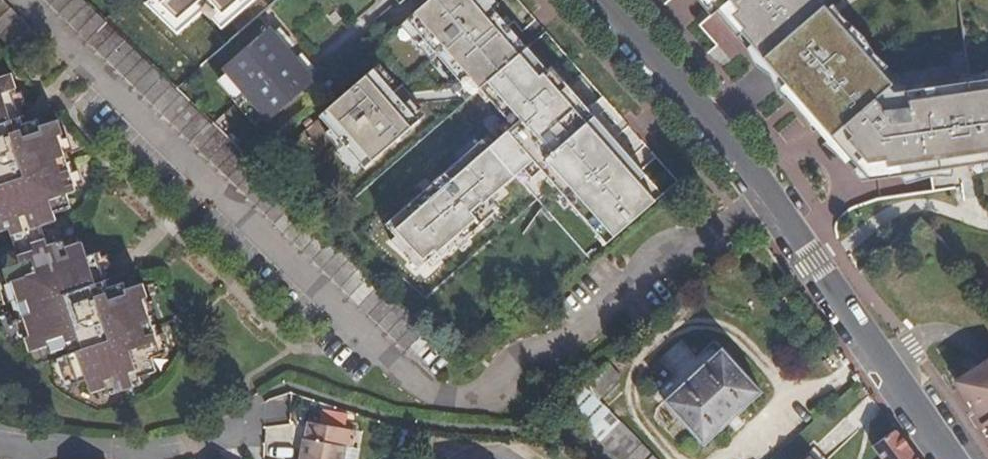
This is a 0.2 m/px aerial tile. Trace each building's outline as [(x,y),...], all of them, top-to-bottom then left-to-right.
[(21,58),(40,40),(0,0),(0,38),(21,58)] [(421,367),(440,347),(320,229),(247,158),(176,89),(151,64),(105,19),(85,0),(44,0),(421,367)] [(234,22),(260,0),(214,0),(234,22)] [(486,0),(424,0),(396,24),(492,131),(378,232),(422,282),(503,210),(495,201),(527,172),(596,248),(658,193),(486,0)] [(754,72),(859,186),(987,167),(987,85),(886,99),(814,15),(801,0),(689,0),(754,72)] [(269,26),(222,68),(225,72),(263,116),(267,120),(314,80),(310,75),(295,58),(288,49),(274,32),(269,26)] [(280,27),(274,32),(288,49),(294,44),(280,27)] [(301,53),(295,58),(310,75),(316,70),(301,53)] [(367,54),(304,110),(360,173),(423,117),(367,54)] [(161,56),(151,64),(176,89),(186,80),(161,56)] [(225,72),(216,81),(254,124),(263,116),(225,72)] [(59,216),(75,211),(70,195),(80,193),(61,137),(67,135),(62,120),(45,126),(43,119),(23,126),(12,93),(18,92),(14,75),(0,80),(0,236),(6,234),(17,270),(1,275),(4,288),(10,287),(28,340),(22,342),(27,356),(46,351),(47,356),(65,350),(75,387),(83,384),(87,395),(105,390),(107,396),(139,387),(137,379),(157,373),(154,362),(163,359),(145,305),(153,302),(148,288),(132,292),(130,285),(113,290),(101,258),(91,261),(86,247),(71,252),(68,244),(51,250),(44,229),(61,223),(59,216)] [(715,339),(657,393),(705,446),(764,393),(715,339)] [(585,384),(596,397),(620,376),(612,360),(584,384),(585,384)] [(956,383),(987,434),(987,362),(956,383)] [(596,397),(585,384),(566,406),(590,432),(617,458),(654,458),(596,397)] [(909,446),(897,430),(874,446),(883,458),(890,458),(909,446)] [(915,455),(911,450),(909,446),(890,458),(909,458),(915,455)]
